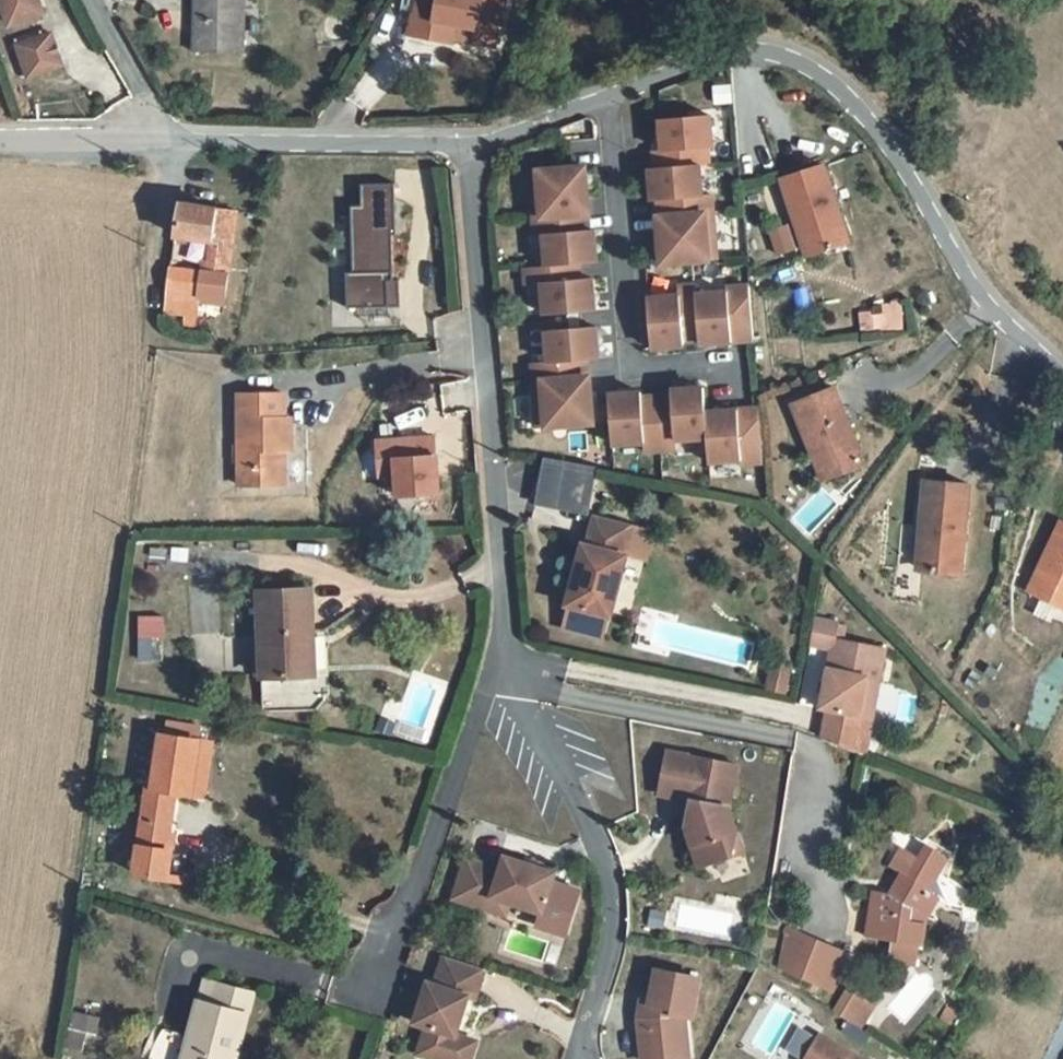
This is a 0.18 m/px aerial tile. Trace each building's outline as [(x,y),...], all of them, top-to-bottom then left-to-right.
[(9,13),(44,2),(44,0),(5,0),(9,13)] [(189,40),(235,42),(239,0),(193,0),(189,40)] [(413,16),(453,26),(456,7),(477,10),(476,18),(498,21),(503,0),(416,0),(413,16)] [(58,54),(48,24),(15,35),(24,64),(58,54)] [(649,138),(650,155),(694,151),(704,151),(703,135),(708,135),(705,103),(655,107),(658,138),(649,138)] [(773,161),(794,241),(841,227),(819,148),(773,161)] [(653,187),(654,203),(708,198),(706,181),(697,182),(694,151),(650,155),(645,156),(647,188),(653,187)] [(525,159),(529,206),(583,202),(581,186),(583,186),(581,154),(562,156),(525,159)] [(389,184),(356,185),(357,207),(346,207),(348,274),(342,275),(343,310),(395,308),(394,282),(388,282),(387,237),(391,237),(389,184)] [(232,198),(177,190),(172,223),(212,229),(206,260),(168,256),(162,301),(180,302),(180,317),(193,318),(195,298),(196,298),(201,299),(204,297),(205,292),(218,294),(232,198)] [(653,219),(656,251),(687,248),(712,246),(708,198),(654,203),(655,219),(653,219)] [(539,222),(542,253),(586,249),(592,249),(589,217),(584,217),(583,202),(529,206),(530,223),(539,222)] [(767,231),(775,257),(796,250),(788,224),(767,231)] [(537,270),(540,301),(575,299),(590,297),(587,265),(575,267),(574,251),(542,253),(520,256),(521,272),(537,270)] [(646,334),(679,332),(678,327),(694,325),(690,281),(689,272),(673,273),(673,282),(642,285),(646,334)] [(694,325),(694,330),(726,328),(741,326),(748,326),(744,272),(721,274),(721,278),(690,281),(694,325)] [(900,328),(900,305),(873,305),(872,328),(900,328)] [(591,314),(542,318),(544,349),(527,350),(529,367),(582,362),(582,347),(594,346),(591,314)] [(529,367),(533,415),(589,410),(588,407),(588,394),(586,378),(584,378),(582,362),(529,367)] [(666,382),(650,384),(655,437),(671,436),(671,426),(701,424),(699,399),(698,390),(697,374),(665,377),(666,382)] [(605,405),(607,432),(638,429),(639,438),(655,437),(650,384),(635,385),(635,380),(612,381),(603,382),(604,393),(605,405)] [(849,455),(820,381),(784,394),(797,428),(806,425),(822,466),(849,455)] [(604,393),(588,394),(588,407),(605,405),(604,393)] [(731,396),(699,399),(701,424),(703,449),(734,446),(734,450),(756,448),(753,394),(746,395),(731,396)] [(284,395),(242,395),(246,487),(290,483),(289,453),(303,452),(300,422),(287,421),(284,395)] [(433,439),(375,443),(377,478),(395,477),(396,498),(437,496),(433,439)] [(585,452),(542,444),(534,484),(577,492),(585,452)] [(590,453),(585,452),(577,492),(582,493),(590,453)] [(923,484),(915,571),(958,575),(964,487),(923,484)] [(560,590),(602,602),(619,542),(615,541),(615,538),(622,513),(589,504),(581,531),(577,530),(560,590)] [(645,520),(622,513),(615,538),(638,544),(645,520)] [(1024,592),(1062,611),(1062,523),(1059,521),(1024,592)] [(305,576),(257,580),(262,668),(299,667),(299,621),(306,620),(305,576)] [(828,606),(807,601),(802,632),(823,635),(814,694),(820,694),(858,701),(859,702),(862,678),(868,679),(874,631),(825,623),(828,606)] [(161,618),(140,618),(140,657),(161,657),(161,618)] [(781,659),(764,654),(759,676),(775,680),(781,659)] [(852,734),(858,701),(820,694),(815,722),(852,734)] [(684,735),(671,777),(695,784),(702,787),(695,811),(704,853),(737,847),(733,826),(745,823),(739,796),(752,757),(684,735)] [(189,794),(198,742),(164,736),(157,790),(147,788),(134,874),(165,878),(169,852),(172,831),(165,829),(170,792),(189,794)] [(202,795),(210,743),(198,742),(189,794),(202,795)] [(702,787),(695,784),(692,795),(695,811),(702,787)] [(745,823),(733,826),(737,847),(750,844),(745,823)] [(483,834),(468,873),(503,887),(508,874),(524,880),(555,891),(556,892),(568,862),(571,852),(522,834),(517,847),(483,834)] [(874,936),(899,939),(895,964),(921,968),(927,921),(942,896),(932,889),(952,855),(932,842),(911,876),(902,871),(893,888),(877,886),(874,936)] [(169,852),(165,878),(181,880),(184,854),(169,852)] [(556,892),(555,891),(550,904),(579,915),(595,872),(568,862),(556,892)] [(508,874),(503,887),(519,892),(524,880),(508,874)] [(657,886),(650,905),(668,911),(674,892),(657,886)] [(846,957),(795,929),(788,965),(813,978),(816,973),(833,982),(846,957)] [(449,955),(437,952),(420,993),(430,997),(419,1025),(473,1045),(484,1017),(463,1009),(478,972),(485,974),(496,946),(457,931),(449,955)] [(696,962),(654,949),(644,980),(636,977),(630,995),(635,994),(635,1003),(629,1002),(628,1038),(664,1039),(664,1019),(675,1020),(675,998),(683,1000),(696,962)] [(184,1058),(235,1058),(253,991),(225,983),(221,1005),(198,998),(184,1058)] [(877,997),(858,986),(845,1008),(869,1022),(872,1017),(867,1014),(877,997)] [(73,1011),(63,1048),(80,1052),(85,1033),(95,1036),(99,1018),(73,1011)] [(664,1019),(664,1039),(674,1039),(675,1020),(664,1019)] [(823,1028),(808,1057),(811,1058),(882,1058),(823,1028)] [(796,1029),(786,1050),(801,1057),(811,1036),(796,1029)]
